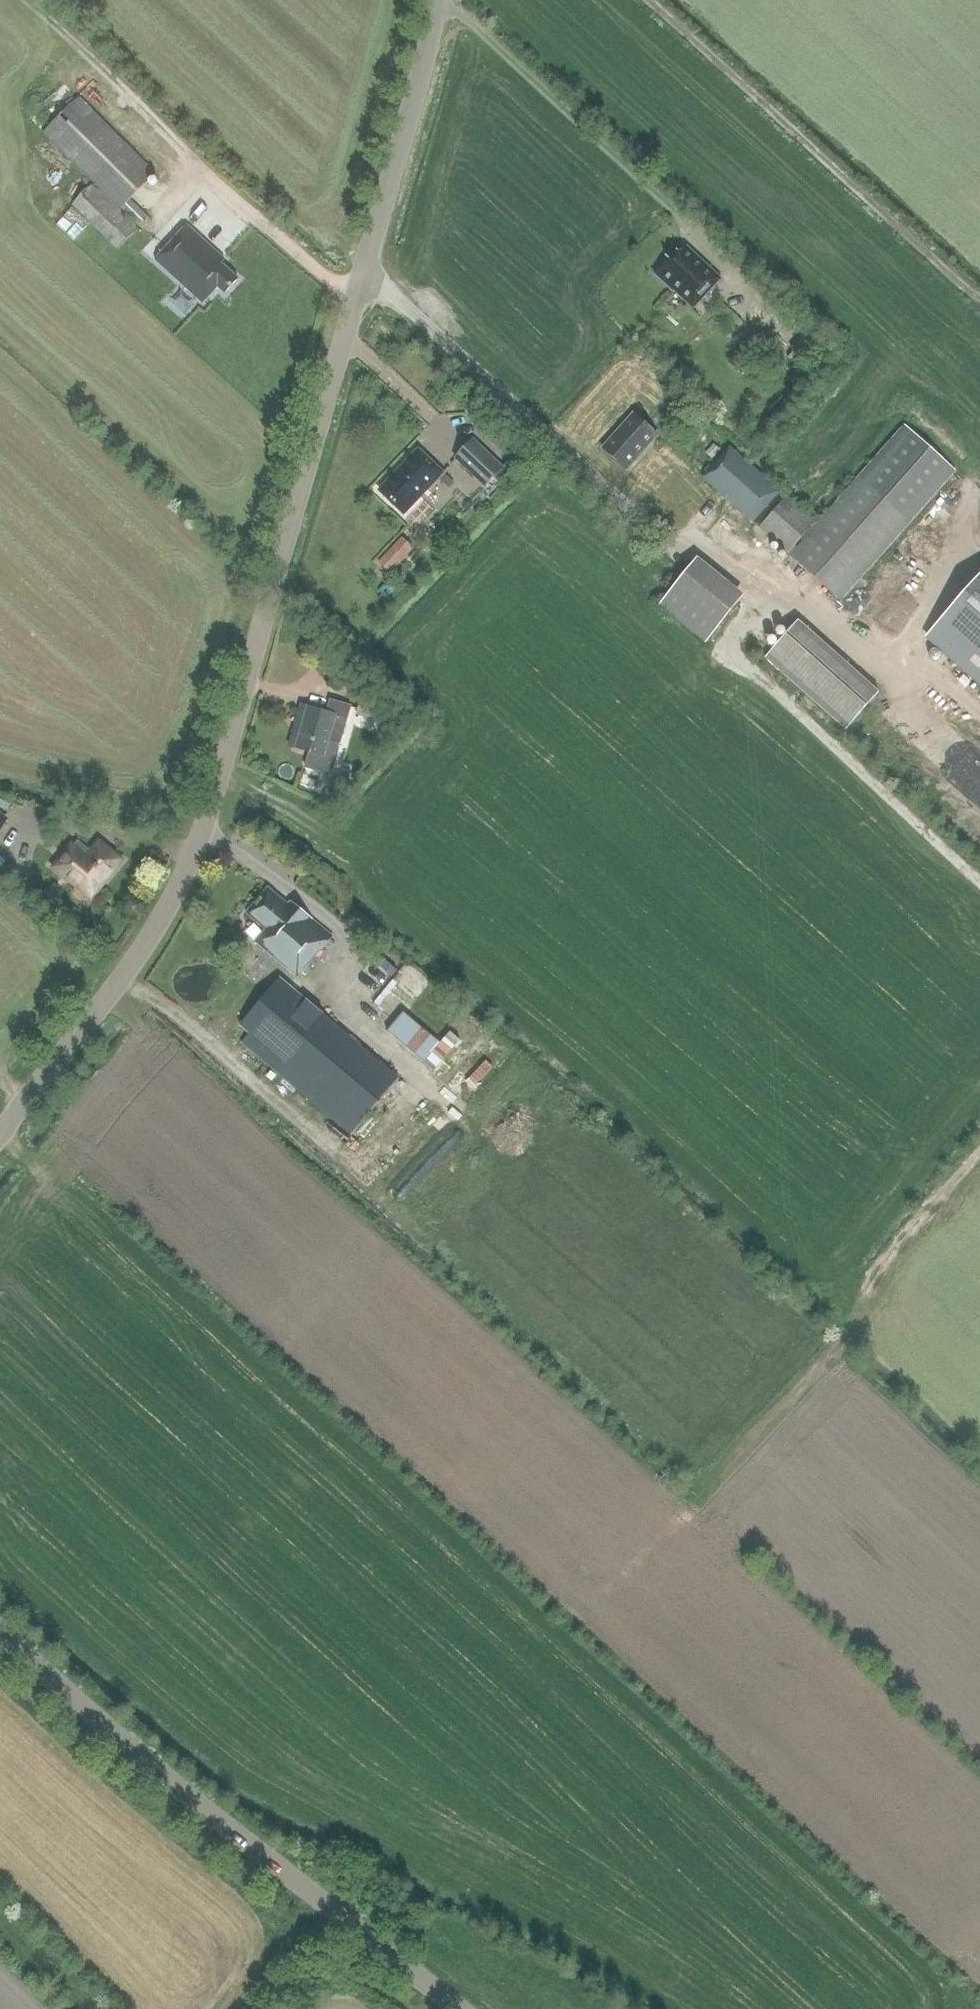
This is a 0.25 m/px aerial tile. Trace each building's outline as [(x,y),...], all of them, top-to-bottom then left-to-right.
[(76,98),(42,134),(120,209),(121,207),(139,224),(147,215),(129,198),(154,172),(76,98)] [(92,184),(72,205),(117,249),(137,229),(92,184)] [(223,259),(186,224),(154,259),(201,303),(216,287),(223,293),(237,278),(220,263),(223,259)] [(674,288),(683,297),(693,306),(717,280),(685,249),(673,263),(666,256),(665,257),(668,259),(655,273),(673,290),(674,288)] [(776,364),(766,376),(774,383),(784,371),(776,364)] [(761,396),(753,389),(752,388),(745,396),(754,405),(761,396)] [(634,414),(603,448),(626,469),(657,435),(634,414)] [(904,426),(815,525),(729,447),(702,477),(837,599),(953,471),(904,426)] [(470,443),(456,458),(485,486),(499,471),(470,443)] [(720,451),(714,444),(705,453),(712,460),(720,451)] [(419,449),(379,490),(403,513),(443,472),(419,449)] [(402,537),(378,561),(387,571),(412,547),(402,537)] [(711,643),(754,594),(708,554),(665,602),(711,643)] [(979,683),(979,577),(927,637),(979,683)] [(860,613),(872,595),(862,589),(850,607),(860,613)] [(761,656),(841,729),(874,693),(794,620),(761,656)] [(308,707),(296,748),(310,752),(306,767),(328,774),(331,771),(338,748),(336,744),(340,743),(350,706),(331,701),(327,712),(308,707)] [(380,729),(389,731),(395,709),(387,707),(382,723),(380,729)] [(346,796),(330,791),(328,800),(343,805),(346,796)] [(119,860),(99,844),(93,852),(77,839),(55,866),(79,886),(84,880),(95,889),(119,860)] [(256,942),(297,978),(332,937),(291,902),(288,905),(268,888),(247,913),(267,930),(256,942)] [(266,1047),(258,1056),(352,1135),(399,1079),(289,985),(249,1032),(266,1047)] [(426,1011),(433,1016),(438,1010),(431,1004),(426,1011)] [(403,1012),(387,1031),(424,1063),(433,1070),(459,1039),(450,1032),(440,1044),(403,1012)] [(273,1081),(277,1076),(272,1073),(268,1078),(273,1081)]
